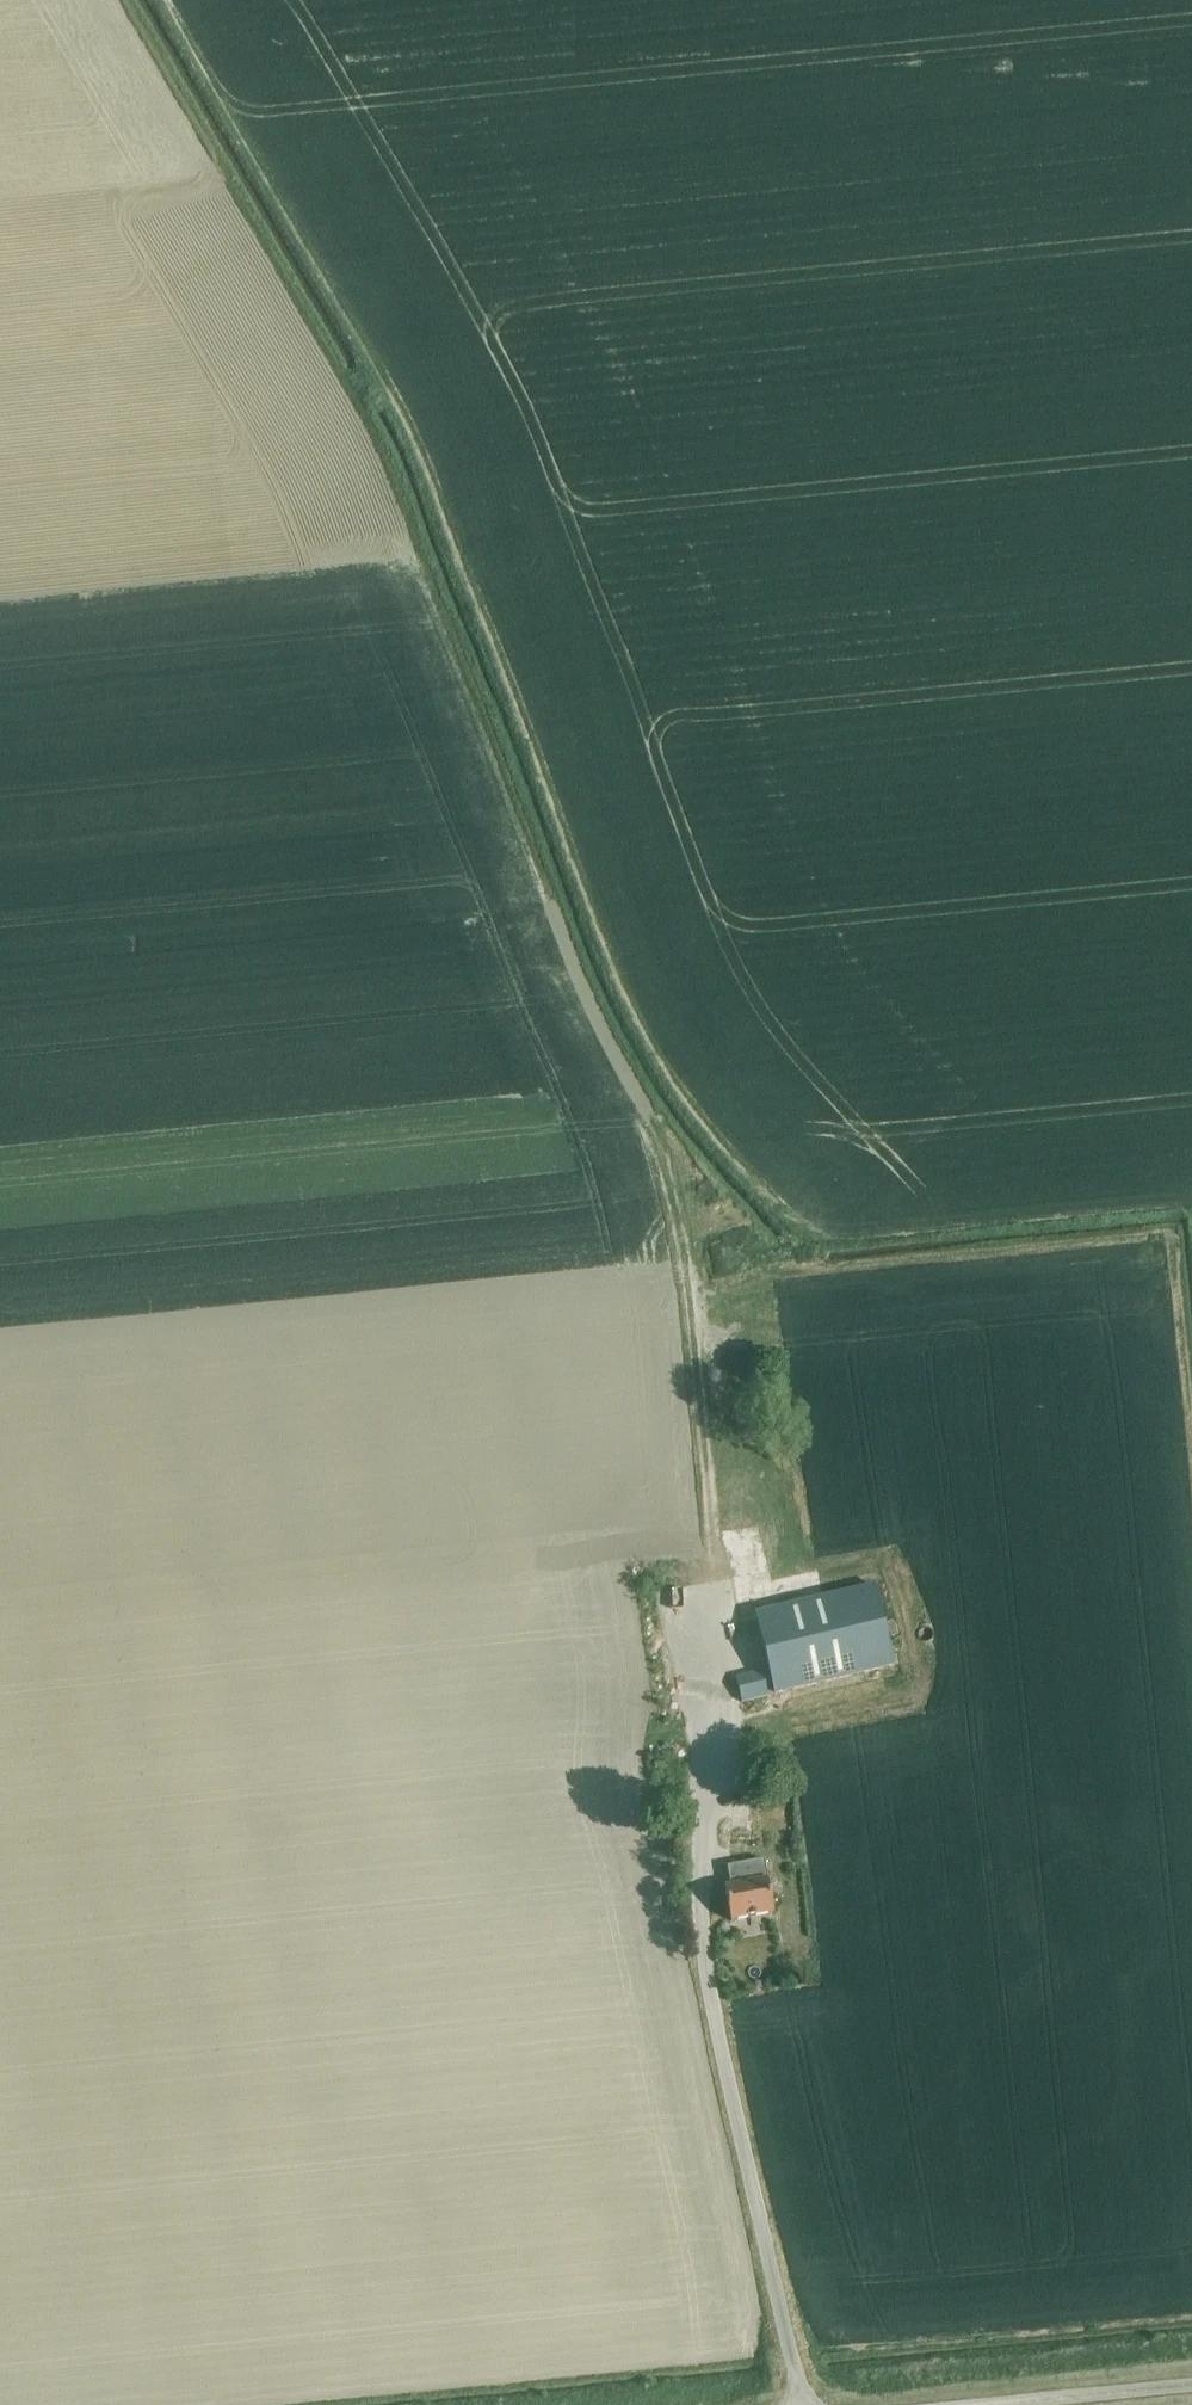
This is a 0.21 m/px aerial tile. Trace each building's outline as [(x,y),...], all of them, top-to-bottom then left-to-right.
[(735,1677),(741,1702),(894,1666),(875,1586),(755,1614),(768,1669),(735,1677)] [(724,1888),(730,1921),(773,1913),(766,1873),(762,1873),(763,1838),(733,1837),(732,1886),(724,1888)]
